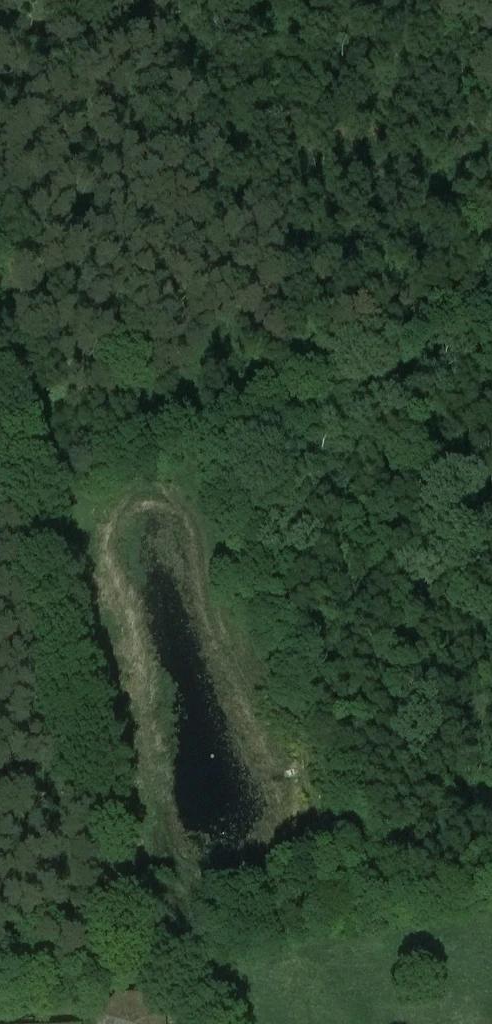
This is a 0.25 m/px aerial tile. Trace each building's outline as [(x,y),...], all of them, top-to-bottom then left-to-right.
[(166,1016),(146,996),(117,997),(98,1019),(98,1023),(166,1023),(166,1016)]
